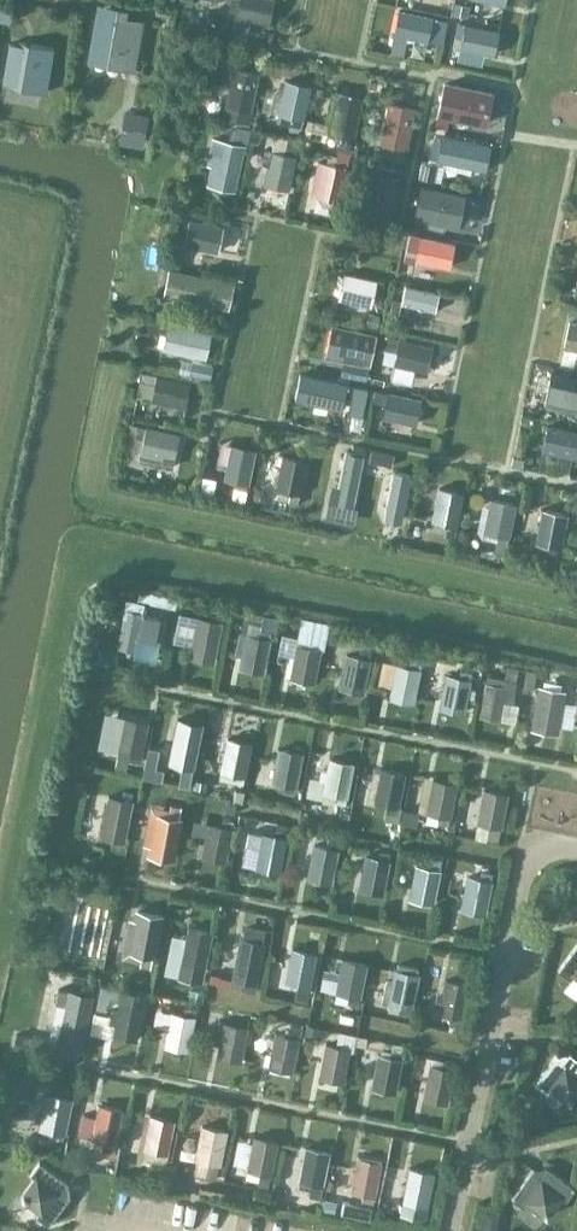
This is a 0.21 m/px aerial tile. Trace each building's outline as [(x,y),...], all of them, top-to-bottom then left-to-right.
[(235,17),(269,23),(274,0),(238,0),(235,17)] [(138,18),(119,14),(120,8),(97,4),(87,58),(108,62),(110,51),(132,55),(138,18)] [(398,9),(393,33),(427,41),(442,44),(447,21),(432,18),(433,16),(398,9)] [(464,24),(458,23),(456,34),(462,35),(460,48),(494,54),(499,30),(465,22),(464,24)] [(6,78),(5,83),(45,88),(51,45),(12,39),(11,43),(5,42),(0,74),(0,77),(6,78)] [(251,112),(260,73),(233,68),(224,106),(251,112)] [(304,119),(311,85),(284,80),(277,114),(304,119)] [(494,92),(443,81),(433,126),(446,129),(448,118),(486,126),(494,92)] [(353,138),(362,97),(337,92),(328,134),(353,138)] [(161,98),(137,97),(136,115),(160,116),(161,98)] [(380,143),(394,147),(405,148),(407,142),(414,108),(388,103),(386,114),(380,143)] [(432,146),(438,147),(436,160),(470,167),(476,142),(441,134),(441,135),(435,134),(432,146)] [(270,151),(262,185),(289,190),(296,155),(295,155),(298,141),(273,136),(270,151)] [(237,179),(244,144),(243,144),(244,139),(234,137),(233,142),(218,139),(211,173),(237,179)] [(396,152),(394,160),(405,162),(406,154),(396,152)] [(337,160),(336,164),(321,162),(314,196),(341,202),(347,166),(348,162),(337,160)] [(421,184),(414,217),(457,226),(464,193),(421,184)] [(189,220),(189,221),(181,219),(179,231),(187,233),(184,246),(218,252),(223,227),(189,220)] [(454,244),(419,238),(412,236),(410,247),(417,249),(415,262),(449,269),(454,244)] [(233,283),(212,278),(178,272),(178,273),(170,271),(168,281),(176,283),(173,297),(207,304),(228,309),(233,283)] [(376,282),(376,281),(343,275),(337,299),(371,307),(373,297),(381,298),(384,288),(385,284),(376,282)] [(440,293),(405,285),(401,304),(436,312),(440,293)] [(211,332),(201,330),(167,323),(167,325),(156,322),(155,334),(165,335),(161,350),(205,360),(211,332)] [(563,349),(576,352),(576,324),(568,323),(563,349)] [(360,358),(366,334),(332,327),(326,351),(360,358)] [(380,350),(395,353),(393,366),(427,373),(432,347),(398,340),(399,338),(383,335),(380,350)] [(156,376),(156,377),(142,373),(140,382),(154,385),(151,401),(185,408),(190,383),(156,376)] [(544,404),(576,411),(576,379),(550,373),(544,404)] [(299,374),(294,398),(341,407),(346,384),(299,374)] [(353,386),(351,398),(365,400),(367,388),(353,386)] [(378,403),(384,405),(381,419),(416,425),(421,400),(387,392),(387,393),(380,391),(378,403)] [(129,425),(125,449),(126,449),(126,450),(145,454),(174,461),(179,434),(145,427),(145,428),(129,425)] [(576,450),(576,432),(546,426),(541,451),(575,459),(576,450)] [(223,478),(238,482),(235,499),(245,500),(249,485),(255,451),(229,445),(223,478)] [(344,451),(334,502),(353,505),(363,455),(344,451)] [(274,490),(291,494),(289,506),(297,507),(299,495),(300,496),(307,461),(282,456),(274,490)] [(391,470),(382,517),(400,520),(410,474),(391,470)] [(430,521),(449,526),(447,532),(454,533),(455,527),(456,527),(463,493),(438,488),(430,521)] [(483,533),(496,536),(495,543),(506,545),(507,539),(508,539),(515,504),(489,499),(483,533)] [(534,543),(549,547),(547,554),(558,556),(559,549),(561,549),(568,515),(541,509),(534,543)] [(136,648),(143,614),(123,610),(117,644),(136,648)] [(142,630),(141,637),(156,640),(161,617),(146,614),(142,630)] [(223,620),(196,615),(188,658),(215,663),(223,620)] [(272,631),(260,628),(258,635),(245,632),(238,668),(264,673),(272,631)] [(323,642),(298,637),(290,678),(315,683),(323,642)] [(374,644),(360,642),(358,654),(345,652),(338,687),(364,693),(374,644)] [(424,655),(411,652),(408,665),(395,662),(388,698),(415,703),(424,655)] [(486,674),(484,683),(478,715),(499,720),(502,702),(512,703),(513,693),(518,667),(506,665),(504,678),(486,674)] [(472,672),(460,669),(459,675),(446,672),(439,708),(464,713),(472,672)] [(537,686),(535,693),(529,730),(558,736),(566,692),(552,689),(537,686)] [(177,715),(168,761),(182,764),(178,783),(190,785),(203,721),(177,715)] [(103,732),(99,749),(116,752),(129,755),(128,761),(139,764),(140,757),(141,757),(148,722),(123,717),(120,735),(103,732)] [(252,742),(227,737),(220,772),(233,774),(232,781),(243,784),(252,742)] [(304,752),(278,747),(271,781),(283,783),(282,791),(295,794),(304,752)] [(354,762),(329,757),(322,792),(335,795),(334,802),(346,804),(354,762)] [(115,759),(113,769),(126,772),(128,761),(115,759)] [(406,772),(381,767),(373,802),(386,804),(384,812),(397,814),(406,772)] [(458,782),(433,777),(426,813),(439,815),(438,823),(449,825),(458,782)] [(509,793),(483,787),(475,822),(489,825),(486,839),(499,842),(509,793)] [(125,843),(133,801),(108,796),(99,838),(125,843)] [(171,809),(169,816),(156,814),(149,847),(174,853),(181,818),(180,817),(182,811),(171,809)] [(222,819),(220,825),(208,823),(200,858),(225,863),(232,828),(231,828),(233,821),(222,819)] [(274,837),(261,834),(254,869),(280,874),(287,839),(286,839),(287,832),(275,830),(274,837)] [(342,837),(328,834),(326,845),(312,842),(305,878),(332,883),(342,837)] [(392,852),(379,850),(378,856),(365,853),(358,889),(384,894),(392,852)] [(444,856),(431,853),(429,866),(415,863),(408,899),(434,904),(444,856)] [(494,873),(481,870),(480,876),(466,873),(459,910),(485,915),(494,873)] [(79,948),(76,963),(96,967),(98,952),(102,953),(111,912),(86,906),(77,948),(79,948)] [(137,909),(129,951),(142,954),(141,961),(152,963),(154,957),(155,957),(163,914),(137,909)] [(187,927),(180,962),(193,964),(190,979),(202,981),(204,967),(205,967),(212,932),(187,927)] [(265,942),(240,937),(231,979),(257,984),(265,942)] [(558,970),(570,979),(574,974),(576,976),(576,944),(558,970)] [(291,948),(285,982),(298,984),(295,997),(306,1000),(309,986),(310,986),(317,952),(291,948)] [(367,962),(342,957),(335,992),(348,995),(347,1001),(359,1004),(367,962)] [(419,974),(393,968),(386,1003),(400,1006),(399,1013),(411,1015),(419,974)] [(445,978),(438,1013),(454,1016),(453,1023),(461,1025),(463,1018),(470,983),(445,978)] [(57,989),(54,1003),(64,1006),(56,1044),(81,1049),(93,996),(92,995),(93,989),(81,986),(80,993),(68,990),(68,991),(57,989)] [(119,1001),(111,1035),(137,1041),(144,1006),(146,994),(121,990),(119,1001)] [(190,990),(188,999),(199,1002),(201,993),(190,990)] [(183,1008),(182,1014),(170,1012),(163,1046),(188,1051),(195,1017),(194,1017),(195,1010),(183,1008)] [(215,1032),(212,1043),(218,1045),(215,1057),(241,1063),(248,1027),(250,1018),(238,1015),(225,1013),(223,1022),(221,1033),(215,1032)] [(288,1029),(287,1035),(274,1033),(267,1067),(292,1073),(299,1038),(300,1031),(288,1029)] [(339,1039),(338,1046),(325,1043),(318,1077),(344,1083),(350,1048),(349,1048),(351,1042),(339,1039)] [(369,1065),(367,1075),(373,1076),(371,1088),(395,1094),(402,1059),(403,1052),(391,1050),(390,1057),(377,1054),(375,1066),(369,1065)] [(569,1053),(566,1057),(561,1058),(556,1054),(535,1084),(547,1093),(551,1088),(570,1102),(576,1093),(576,1059),(569,1053)] [(431,1058),(430,1064),(429,1064),(421,1099),(447,1104),(455,1070),(454,1070),(456,1063),(431,1058)] [(39,1128),(51,1131),(50,1138),(62,1141),(63,1134),(64,1134),(71,1099),(46,1094),(39,1128)] [(91,1139),(103,1142),(102,1149),(114,1151),(115,1145),(116,1145),(123,1110),(97,1104),(91,1139)] [(168,1155),(175,1120),(149,1115),(142,1150),(141,1157),(165,1162),(166,1155),(168,1155)] [(194,1160),(207,1163),(205,1170),(218,1172),(219,1166),(227,1131),(201,1125),(194,1160)] [(246,1170),(259,1173),(258,1179),(270,1181),(270,1176),(271,1176),(278,1141),(253,1136),(246,1170)] [(298,1181),(311,1184),(309,1192),(321,1194),(322,1187),(323,1187),(330,1152),(304,1147),(298,1181)] [(356,1157),(350,1191),(362,1194),(361,1201),(359,1209),(371,1211),(373,1204),(374,1197),(375,1197),(382,1163),(356,1157)] [(48,1225),(70,1196),(66,1193),(65,1188),(68,1184),(39,1162),(30,1174),(35,1178),(20,1197),(39,1211),(36,1216),(48,1225)] [(565,1201),(574,1188),(545,1167),(542,1171),(537,1172),(533,1169),(511,1198),(523,1207),(527,1202),(546,1216),(560,1197),(565,1201)] [(409,1168),(402,1202),(404,1202),(403,1210),(413,1212),(424,1214),(425,1207),(427,1208),(434,1173),(409,1168)]
